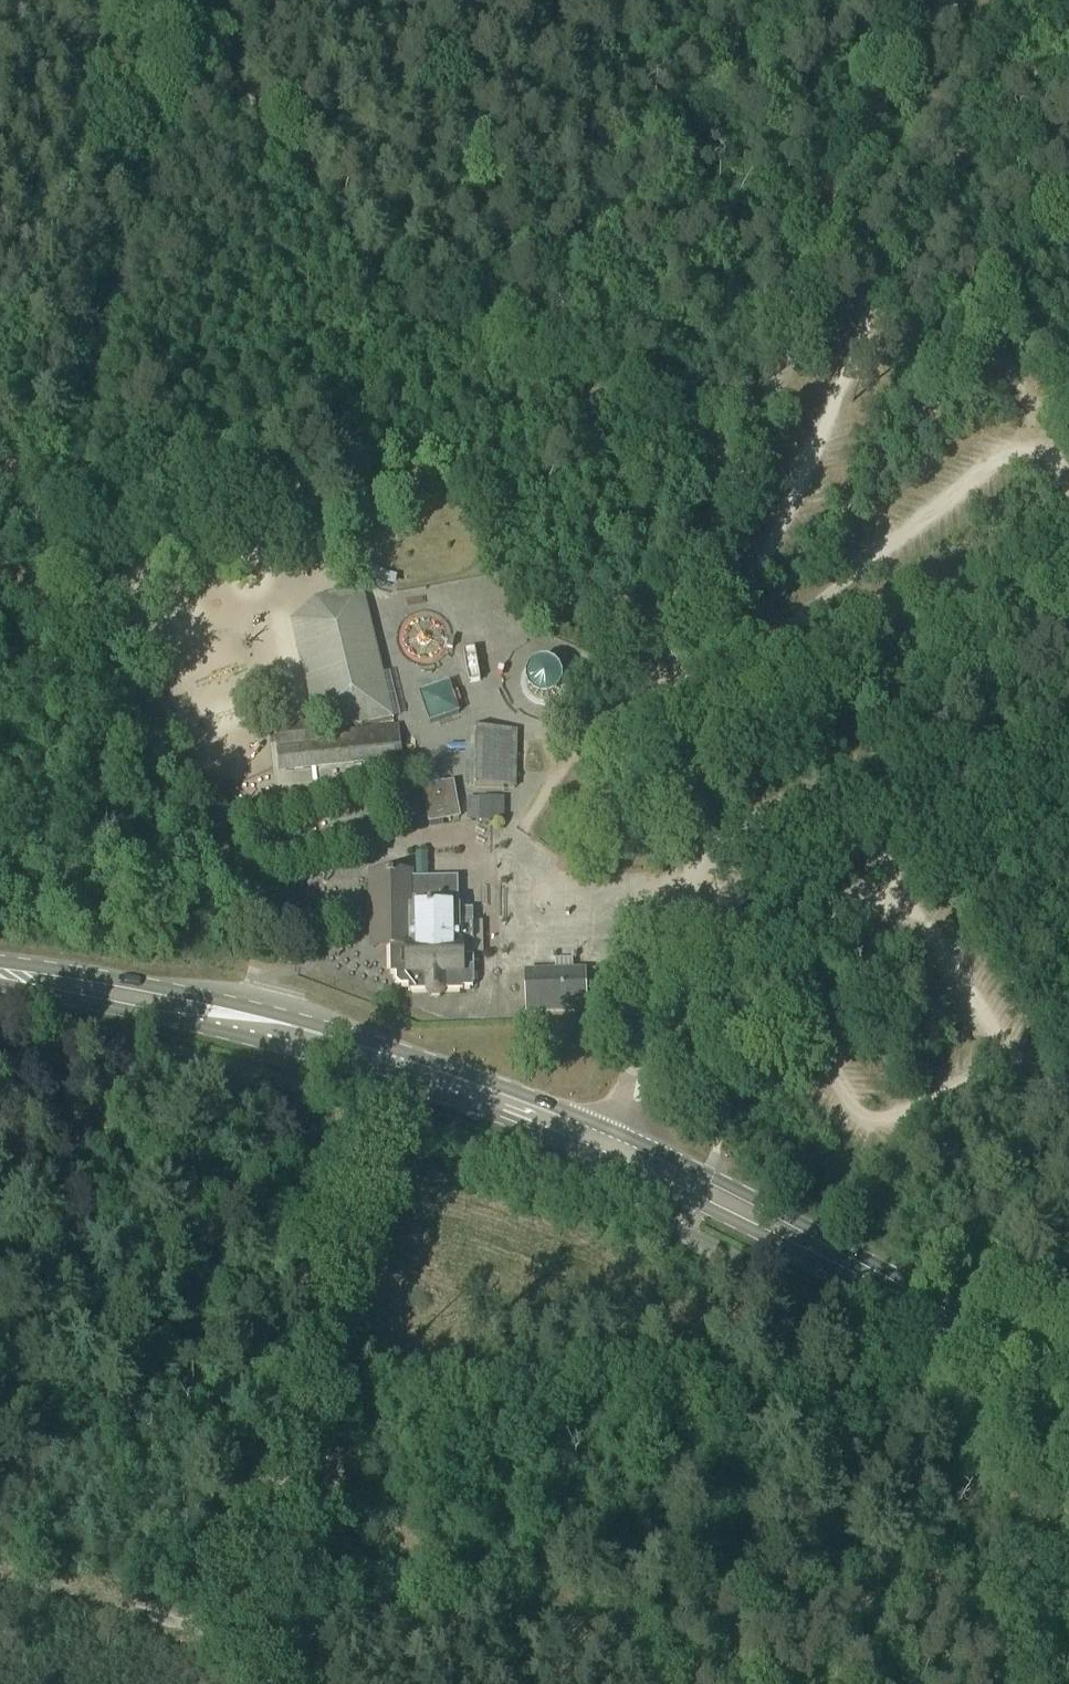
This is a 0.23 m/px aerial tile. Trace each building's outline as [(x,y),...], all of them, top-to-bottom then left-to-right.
[(573,623),(561,618),(557,627),(569,632),(573,623)] [(513,789),(516,734),(478,733),(476,788),(513,789)] [(279,779),(403,763),(400,741),(309,753),(308,741),(276,745),(279,779)] [(453,785),(451,785),(450,768),(429,770),(431,789),(424,791),(430,825),(459,819),(453,785)] [(504,822),(505,801),(467,800),(467,821),(504,822)] [(472,986),(474,985),(473,911),(458,911),(458,880),(410,881),(410,877),(371,877),(374,949),(390,948),(390,974),(391,976),(397,976),(397,983),(401,987),(409,986),(410,992),(426,992),(427,995),(430,998),(442,998),(444,994),(444,992),(462,992),(462,989),(472,989),(472,986)] [(527,975),(528,1014),(586,1012),(585,997),(585,987),(585,973),(527,975)] [(585,987),(585,997),(596,997),(596,987),(585,987)]
